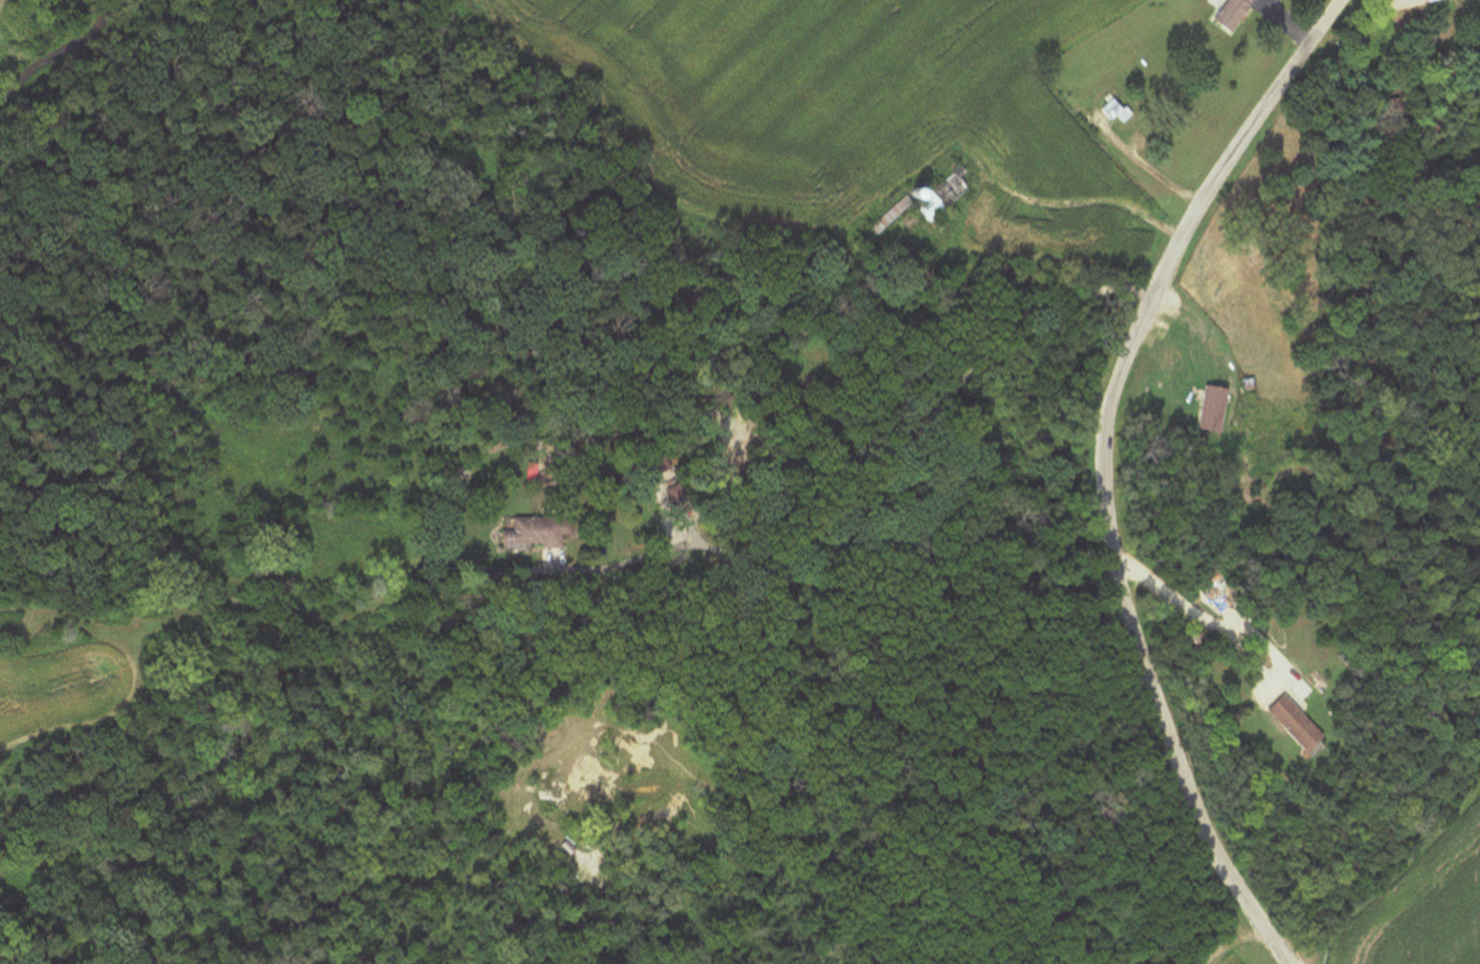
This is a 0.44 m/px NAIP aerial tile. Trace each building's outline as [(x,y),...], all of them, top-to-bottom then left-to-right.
[(1235,33),(1257,0),(1230,0),(1217,21),(1235,33)] [(1111,122),(1121,117),(1124,123),(1131,119),(1120,98),(1103,107),(1111,122)] [(1089,109),(1081,100),(1072,107),(1081,117),(1089,109)] [(972,191),(962,179),(967,176),(962,169),(917,205),(932,224),(972,191)] [(879,225),(886,232),(914,202),(907,195),(879,225)] [(1202,429),(1226,432),(1233,389),(1210,385),(1202,429)] [(544,560),(565,560),(565,518),(515,518),(515,530),(506,530),(506,550),(544,550),(544,560)] [(1310,758),(1329,741),(1289,694),(1270,711),(1310,758)]
